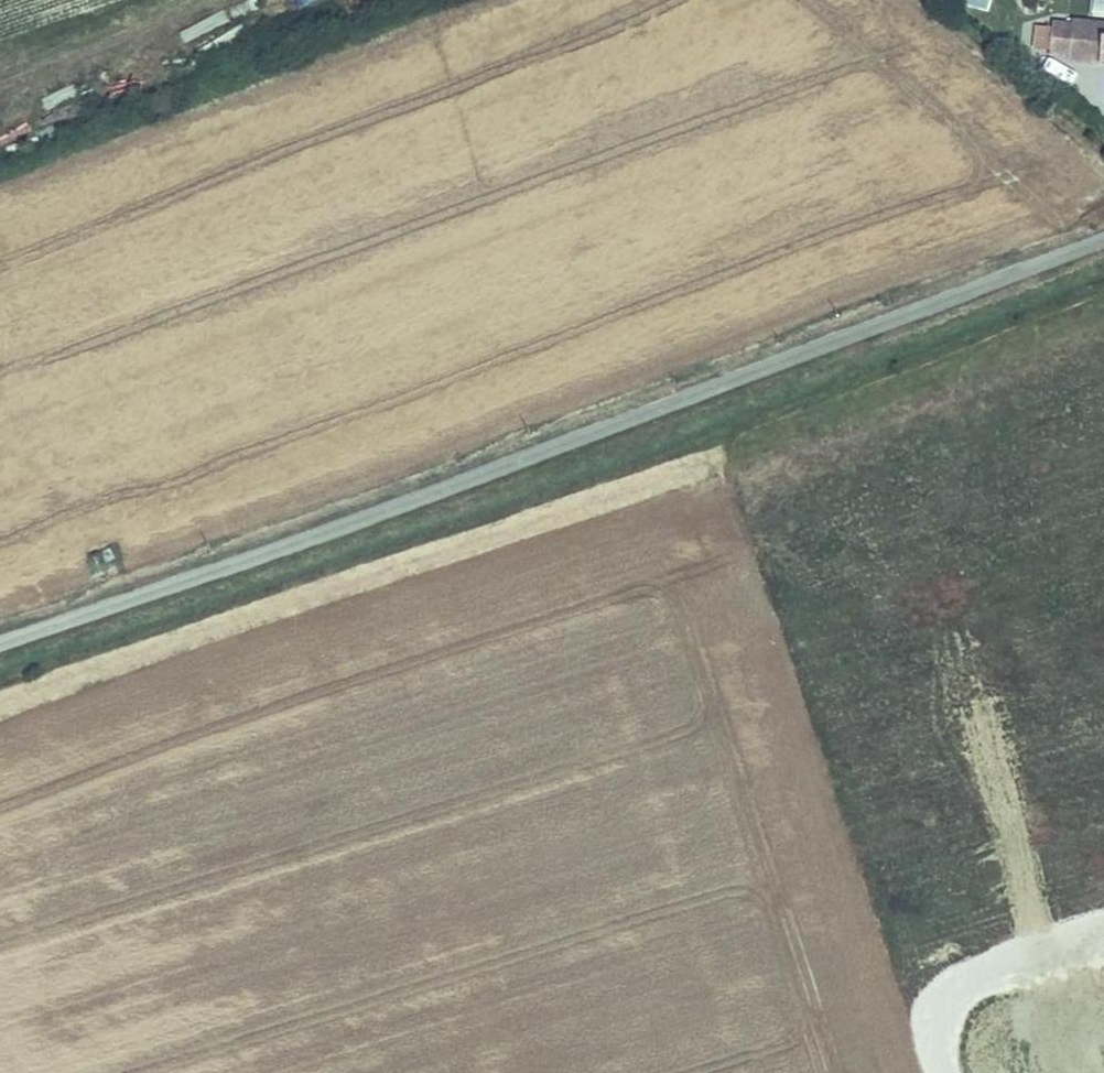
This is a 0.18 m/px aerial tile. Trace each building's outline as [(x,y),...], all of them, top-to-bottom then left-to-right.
[(1065,21),(1062,59),(1094,62),(1095,57),(1103,58),(1103,24),(1065,21)]
